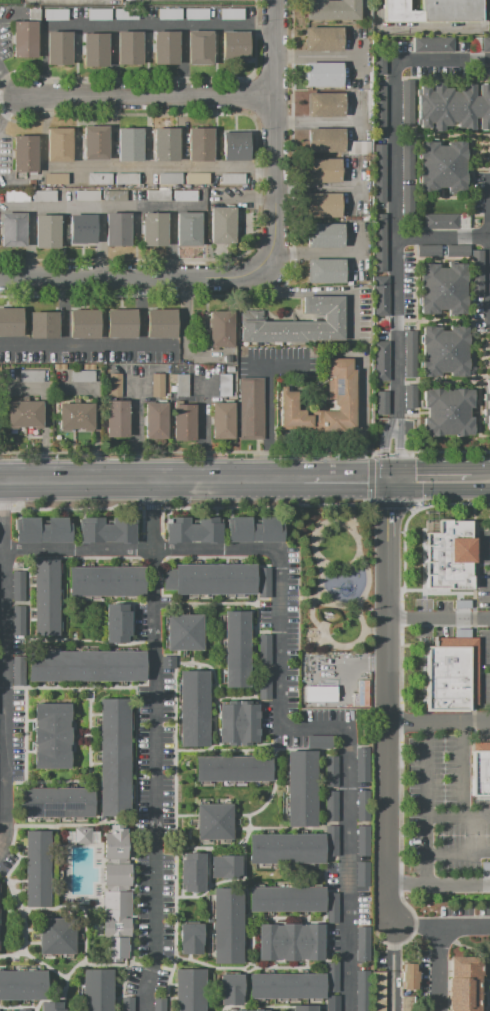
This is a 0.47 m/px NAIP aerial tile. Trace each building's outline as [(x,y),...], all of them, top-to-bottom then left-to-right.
[(305,19),(304,0),(325,0),(340,0),(358,0),(359,19),(305,19)] [(384,22),(384,0),(408,0),(408,12),(418,12),(422,12),(422,0),(481,0),(481,21),(418,22),(384,22)] [(208,19),(184,19),(184,8),(208,9),(208,19)] [(220,8),(243,8),(243,19),(220,19),(220,8)] [(36,21),(28,21),(28,9),(40,9),(39,21),(36,21)] [(67,20),(43,20),(43,9),(67,9),(67,20)] [(87,19),(87,9),(111,9),(111,19),(87,19)] [(113,9),(138,9),(138,20),(113,20),(113,9)] [(181,9),(181,20),(158,20),(158,9),(181,9)] [(13,21),(28,21),(36,21),(36,57),(13,57),(13,21)] [(305,51),(305,27),(341,26),(341,50),(305,51)] [(71,65),(47,64),(47,31),(71,31),(71,65)] [(143,31),(143,65),(117,65),(117,31),(143,31)] [(153,31),(178,31),(178,64),(153,64),(153,31)] [(211,31),(211,65),(188,64),(188,31),(211,31)] [(247,32),(247,60),(221,60),(222,32),(247,32)] [(107,33),(107,66),(83,66),(83,33),(107,33)] [(413,51),(413,37),(453,36),(453,51),(413,51)] [(481,36),(489,36),(489,51),(481,51),(481,36)] [(374,74),(374,51),(386,50),(386,74),(374,74)] [(305,86),(305,62),(341,62),(341,86),(305,86)] [(476,68),(489,68),(489,80),(476,80),(476,68)] [(401,126),(401,79),(413,79),(414,126),(401,126)] [(489,86),(489,128),(489,129),(479,129),(478,118),(474,118),(474,129),(463,129),(463,128),(457,128),(457,123),(451,123),(451,126),(443,126),(443,131),(432,131),(432,123),(429,123),(429,128),(420,128),(419,120),(417,120),(416,90),(419,90),(419,86),(429,86),(429,91),(432,91),(432,83),(443,83),(443,88),(451,88),(451,91),(457,91),(457,86),(464,86),(464,84),(474,84),(474,96),(478,96),(478,84),(489,84),(489,86)] [(386,132),(373,132),(373,85),(386,85),(386,132)] [(307,116),(307,92),(343,92),(343,116),(307,116)] [(83,126),(107,126),(107,160),(83,159),(83,126)] [(307,152),(307,128),(343,127),(343,151),(307,152)] [(46,128),(71,128),(71,161),(46,161),(46,128)] [(117,161),(117,128),(141,128),(141,161),(117,161)] [(212,161),(187,161),(187,128),(212,128),(212,161)] [(154,129),(179,129),(179,162),(153,162),(154,129)] [(222,133),(249,133),(249,161),(243,161),(222,161),(222,133)] [(13,135),(37,135),(37,171),(13,171),(13,135)] [(420,191),(420,185),(419,185),(419,173),(420,173),(420,159),(419,159),(419,149),(420,149),(420,141),(431,140),(431,141),(438,141),(438,145),(447,145),(447,141),(465,141),(465,148),(466,148),(466,159),(465,159),(465,173),(466,173),(466,184),(465,184),(465,191),(455,191),(455,193),(449,193),(449,191),(448,191),(447,187),(437,187),(438,191),(420,191)] [(369,141),(346,141),(346,154),(369,154),(369,141)] [(304,182),(304,158),(340,158),(339,182),(304,182)] [(181,172),(181,185),(157,185),(157,172),(181,172)] [(43,173),(67,173),(67,184),(43,184),(43,173)] [(87,173),(111,173),(111,185),(87,185),(87,173)] [(114,185),(114,173),(138,173),(138,185),(114,185)] [(184,173),(208,173),(208,185),(184,185),(184,173)] [(245,174),(245,184),(220,184),(220,173),(245,174)] [(401,219),(401,184),(413,184),(414,219),(401,219)] [(5,202),(5,190),(28,190),(28,202),(5,202)] [(55,202),(31,202),(32,190),(55,190),(55,202)] [(75,201),(75,190),(99,190),(99,201),(75,201)] [(102,190),(126,190),(126,201),(102,201),(102,190)] [(145,201),(145,190),(169,191),(169,201),(145,201)] [(173,190),(197,190),(197,201),(173,201),(173,190)] [(304,217),(304,193),(339,193),(340,216),(304,217)] [(210,207),(235,207),(235,245),(210,245),(210,207)] [(200,212),(200,247),(177,247),(177,212),(200,212)] [(25,246),(1,246),(1,213),(25,213),(25,246)] [(129,213),(129,246),(105,246),(105,213),(129,213)] [(422,228),(422,214),(457,213),(457,228),(422,228)] [(165,246),(141,246),(141,214),(165,214),(165,246)] [(34,215),(59,215),(59,249),(34,249),(34,215)] [(96,243),(68,243),(68,215),(96,215),(96,243)] [(307,247),(306,223),(342,223),(342,247),(330,247),(330,248),(321,248),(321,247),(307,247)] [(416,256),(416,245),(439,245),(439,256),(416,256)] [(445,256),(445,245),(468,245),(468,256),(445,256)] [(471,296),(471,250),(482,250),(483,296),(471,296)] [(308,282),(307,258),(343,258),(343,282),(308,282)] [(420,313),(420,306),(419,295),(420,295),(420,281),(419,281),(419,270),(420,270),(420,263),(438,263),(438,267),(447,267),(447,263),(465,263),(465,270),(466,270),(466,281),(465,281),(465,295),(466,295),(466,305),(465,305),(465,313),(448,313),(448,309),(438,309),(438,313),(420,313)] [(374,315),(374,278),(387,278),(388,315),(374,315)] [(244,311),(262,311),(262,322),(323,321),(323,314),(302,314),(302,296),(343,296),(343,340),(306,341),(306,342),(244,343),(244,311)] [(22,337),(0,337),(0,307),(22,308),(22,337)] [(70,338),(70,309),(98,309),(98,338),(70,338)] [(106,310),(136,310),(136,338),(106,338),(106,310)] [(147,337),(147,310),(175,310),(175,337),(147,337)] [(233,311),(233,346),(217,346),(217,349),(210,349),(210,346),(209,346),(210,311),(233,311)] [(28,312),(58,312),(58,338),(28,338),(28,312)] [(422,376),(422,369),(421,369),(421,358),(422,358),(422,344),(421,344),(421,333),(422,333),(422,326),(440,326),(440,330),(449,330),(449,326),(467,326),(467,333),(468,333),(468,344),(467,344),(467,358),(468,358),(468,369),(467,369),(467,376),(449,376),(449,372),(440,372),(440,376),(422,376)] [(403,377),(403,330),(416,330),(415,377),(403,377)] [(388,380),(374,380),(373,341),(388,341),(388,380)] [(351,359),(351,371),(355,370),(355,430),(279,430),(279,386),(286,386),(286,391),(296,391),(296,407),(319,407),(319,410),(336,410),(336,405),(333,405),(333,399),(327,399),(327,376),(325,376),(324,359),(351,359)] [(19,382),(19,370),(43,370),(43,382),(19,382)] [(70,382),(70,371),(94,371),(94,382),(70,382)] [(106,437),(106,401),(109,401),(109,374),(121,374),(121,398),(115,398),(115,401),(127,401),(127,437),(106,437)] [(152,397),(151,374),(163,374),(163,397),(152,397)] [(176,397),(176,392),(170,392),(170,386),(176,386),(176,383),(170,383),(170,374),(188,374),(188,397),(176,397)] [(218,397),(218,375),(230,375),(230,397),(218,397)] [(239,439),(239,378),(263,378),(263,439),(239,439)] [(486,381),(489,381),(489,428),(486,428),(486,423),(483,423),(482,408),(486,408),(486,401),(482,401),(482,393),(486,393),(486,381)] [(404,408),(404,384),(415,384),(415,408),(404,408)] [(423,434),(423,423),(424,423),(424,417),(427,417),(427,407),(424,407),(423,400),(423,389),(430,389),(430,388),(441,388),(441,389),(455,389),(455,388),(465,388),(465,389),(473,389),(473,400),(472,400),(472,407),(469,407),(469,417),(472,416),(472,423),(473,423),(473,434),(465,434),(465,435),(455,435),(455,434),(441,434),(441,435),(430,435),(430,434),(423,434)] [(375,415),(375,391),(387,391),(387,415),(375,415)] [(7,427),(7,402),(22,402),(22,397),(27,396),(27,402),(41,401),(42,427),(41,427),(41,429),(33,429),(33,427),(17,427),(17,429),(9,429),(9,427),(7,427)] [(59,429),(58,404),(73,404),(73,399),(79,399),(79,404),(93,403),(93,429),(92,429),(92,431),(83,431),(83,429),(69,429),(69,431),(60,431),(60,429),(59,429)] [(145,439),(145,403),(158,403),(158,400),(165,400),(166,439),(145,439)] [(212,439),(211,403),(225,403),(225,400),(232,400),(233,439),(212,439)] [(173,441),(172,405),(174,405),(174,401),(182,401),(182,405),(194,405),(195,441),(173,441)] [(79,543),(79,519),(83,519),(83,517),(103,517),(103,524),(111,523),(111,517),(131,516),(131,518),(134,518),(135,543),(121,543),(121,541),(111,542),(111,540),(102,541),(102,542),(93,542),(93,543),(79,543)] [(227,542),(227,518),(230,518),(230,516),(250,516),(250,523),(259,523),(259,516),(278,516),(278,518),(282,518),(283,541),(259,542),(259,540),(250,540),(250,541),(227,542)] [(15,542),(15,519),(19,519),(19,517),(38,517),(38,523),(47,523),(47,517),(67,517),(67,518),(71,518),(71,529),(71,542),(47,542),(47,541),(39,541),(39,542),(15,542)] [(166,543),(166,519),(170,519),(170,517),(189,517),(189,523),(197,523),(197,517),(217,517),(217,518),(221,518),(221,543),(207,543),(207,542),(197,542),(197,540),(189,540),(189,542),(179,542),(179,543),(166,543)] [(471,588),(470,522),(437,521),(438,534),(424,535),(425,587),(471,588)] [(34,635),(33,559),(58,559),(59,635),(34,635)] [(163,589),(163,569),(174,568),(174,564),(255,564),(255,594),(175,594),(175,589),(163,589)] [(68,596),(68,567),(144,566),(144,596),(68,596)] [(258,602),(257,567),(270,567),(270,597),(258,602)] [(12,601),(12,571),(24,571),(25,601),(12,601)] [(105,642),(106,603),(127,604),(127,610),(130,610),(130,635),(127,635),(127,642),(105,642)] [(13,635),(13,605),(25,605),(25,635),(13,635)] [(225,687),(224,611),(249,611),(249,687),(225,687)] [(167,650),(167,614),(202,614),(202,650),(192,650),(178,650),(167,650)] [(270,634),(271,664),(258,664),(258,634),(270,634)] [(467,710),(426,710),(425,648),(431,648),(431,638),(477,638),(477,703),(467,703),(467,710)] [(28,681),(28,651),(144,650),(144,680),(28,681)] [(161,668),(161,656),(175,655),(175,668),(161,668)] [(259,699),(258,668),(271,668),(271,698),(259,699)] [(179,746),(179,671),(208,670),(208,696),(209,746),(179,746)] [(368,680),(368,706),(353,706),(353,693),(357,692),(357,680),(368,680)] [(305,701),(305,686),(336,686),(336,701),(305,701)] [(99,816),(99,698),(129,698),(129,816),(99,816)] [(219,741),(219,735),(218,735),(218,728),(219,728),(219,718),(218,718),(218,711),(219,711),(219,704),(226,704),(226,700),(249,700),(249,704),(258,704),(258,742),(249,742),(249,745),(227,745),(227,741),(219,741)] [(33,768),(33,751),(35,751),(35,744),(33,744),(33,727),(35,727),(35,720),(33,720),(33,703),(70,703),(69,720),(68,720),(68,727),(70,727),(70,744),(68,744),(68,751),(70,751),(70,768),(33,768)] [(307,748),(307,735),(331,735),(331,748),(307,748)] [(472,742),(472,751),(469,751),(470,796),(489,796),(489,742),(472,742)] [(356,782),(356,747),(369,747),(369,781),(356,782)] [(287,826),(287,750),(316,750),(316,826),(287,826)] [(195,781),(195,756),(271,756),(271,781),(195,781)] [(325,786),(325,756),(337,756),(338,786),(325,786)] [(18,817),(18,787),(93,788),(93,817),(18,817)] [(325,821),(325,791),(337,790),(338,821),(325,821)] [(357,821),(357,790),(369,790),(369,821),(357,821)] [(196,839),(196,827),(196,804),(231,804),(232,839),(196,839)] [(105,961),(105,937),(102,937),(102,918),(109,918),(109,916),(102,916),(102,891),(106,891),(106,885),(103,885),(103,864),(105,864),(105,858),(103,858),(103,833),(109,833),(109,830),(110,830),(110,824),(125,824),(125,834),(129,834),(129,856),(125,856),(125,859),(128,859),(128,863),(130,863),(130,885),(128,885),(128,891),(131,891),(130,916),(125,916),(125,918),(130,918),(130,938),(126,938),(126,944),(127,944),(127,951),(126,951),(126,958),(119,958),(119,961),(105,961)] [(326,856),(325,825),(338,825),(338,855),(326,856)] [(357,855),(356,825),(369,825),(369,855),(357,855)] [(74,844),(74,827),(90,827),(90,844),(74,844)] [(25,906),(25,890),(25,880),(25,830),(49,830),(49,906),(25,906)] [(324,834),(324,863),(248,863),(248,834),(324,834)] [(204,891),(193,891),(183,891),(183,889),(183,884),(180,884),(180,859),(183,859),(183,853),(204,853),(204,891)] [(210,877),(210,856),(219,856),(219,855),(240,855),(240,878),(230,878),(219,879),(219,877),(210,877)] [(356,886),(356,861),(369,861),(369,886),(356,886)] [(481,861),(480,870),(489,871),(489,876),(489,862),(481,861)] [(248,911),(248,905),(248,893),(248,887),(324,886),(324,911),(248,911)] [(213,963),(213,888),(242,888),(242,914),(242,936),(242,963),(213,963)] [(327,923),(327,892),(338,892),(338,923),(327,923)] [(39,954),(39,918),(75,918),(75,954),(39,954)] [(180,953),(180,944),(179,944),(179,923),(202,923),(202,944),(201,944),(201,954),(180,953)] [(258,960),(258,924),(275,924),(275,925),(281,925),(281,923),(299,923),(299,925),(305,925),(305,923),(323,923),(323,960),(307,960),(306,960),(306,958),(298,958),(298,960),(282,960),(282,958),(275,958),(275,960),(258,960)] [(356,961),(356,926),(369,926),(369,961),(356,961)] [(479,976),(479,1010),(449,1010),(447,1010),(447,978),(449,978),(449,958),(479,957),(479,965),(481,965),(481,976),(479,976)] [(326,991),(326,961),(338,961),(338,991),(326,991)] [(401,989),(402,962),(407,962),(407,963),(415,963),(415,971),(418,971),(418,981),(416,981),(416,989),(401,989)] [(113,969),(113,1010),(82,1010),(82,969),(113,969)] [(204,969),(204,1010),(174,1010),(174,969),(204,969)] [(19,999),(0,999),(0,970),(46,970),(46,999),(33,999),(19,999)] [(369,970),(369,1010),(356,1010),(356,970),(369,970)] [(385,972),(385,1010),(373,1010),(373,972),(385,972)] [(220,1004),(220,974),(242,974),(241,1004),(220,1004)] [(248,999),(248,974),(324,974),(324,998),(248,999)] [(338,993),(338,1010),(326,1010),(326,993),(338,993)] [(165,996),(165,1010),(153,1010),(153,996),(165,996)] [(413,996),(413,1010),(401,1010),(401,996),(413,996)] [(134,997),(134,1010),(122,1010),(122,997),(134,997)] [(65,1008),(65,1010),(40,1010),(40,1002),(62,1001),(62,1008),(65,1008)]
